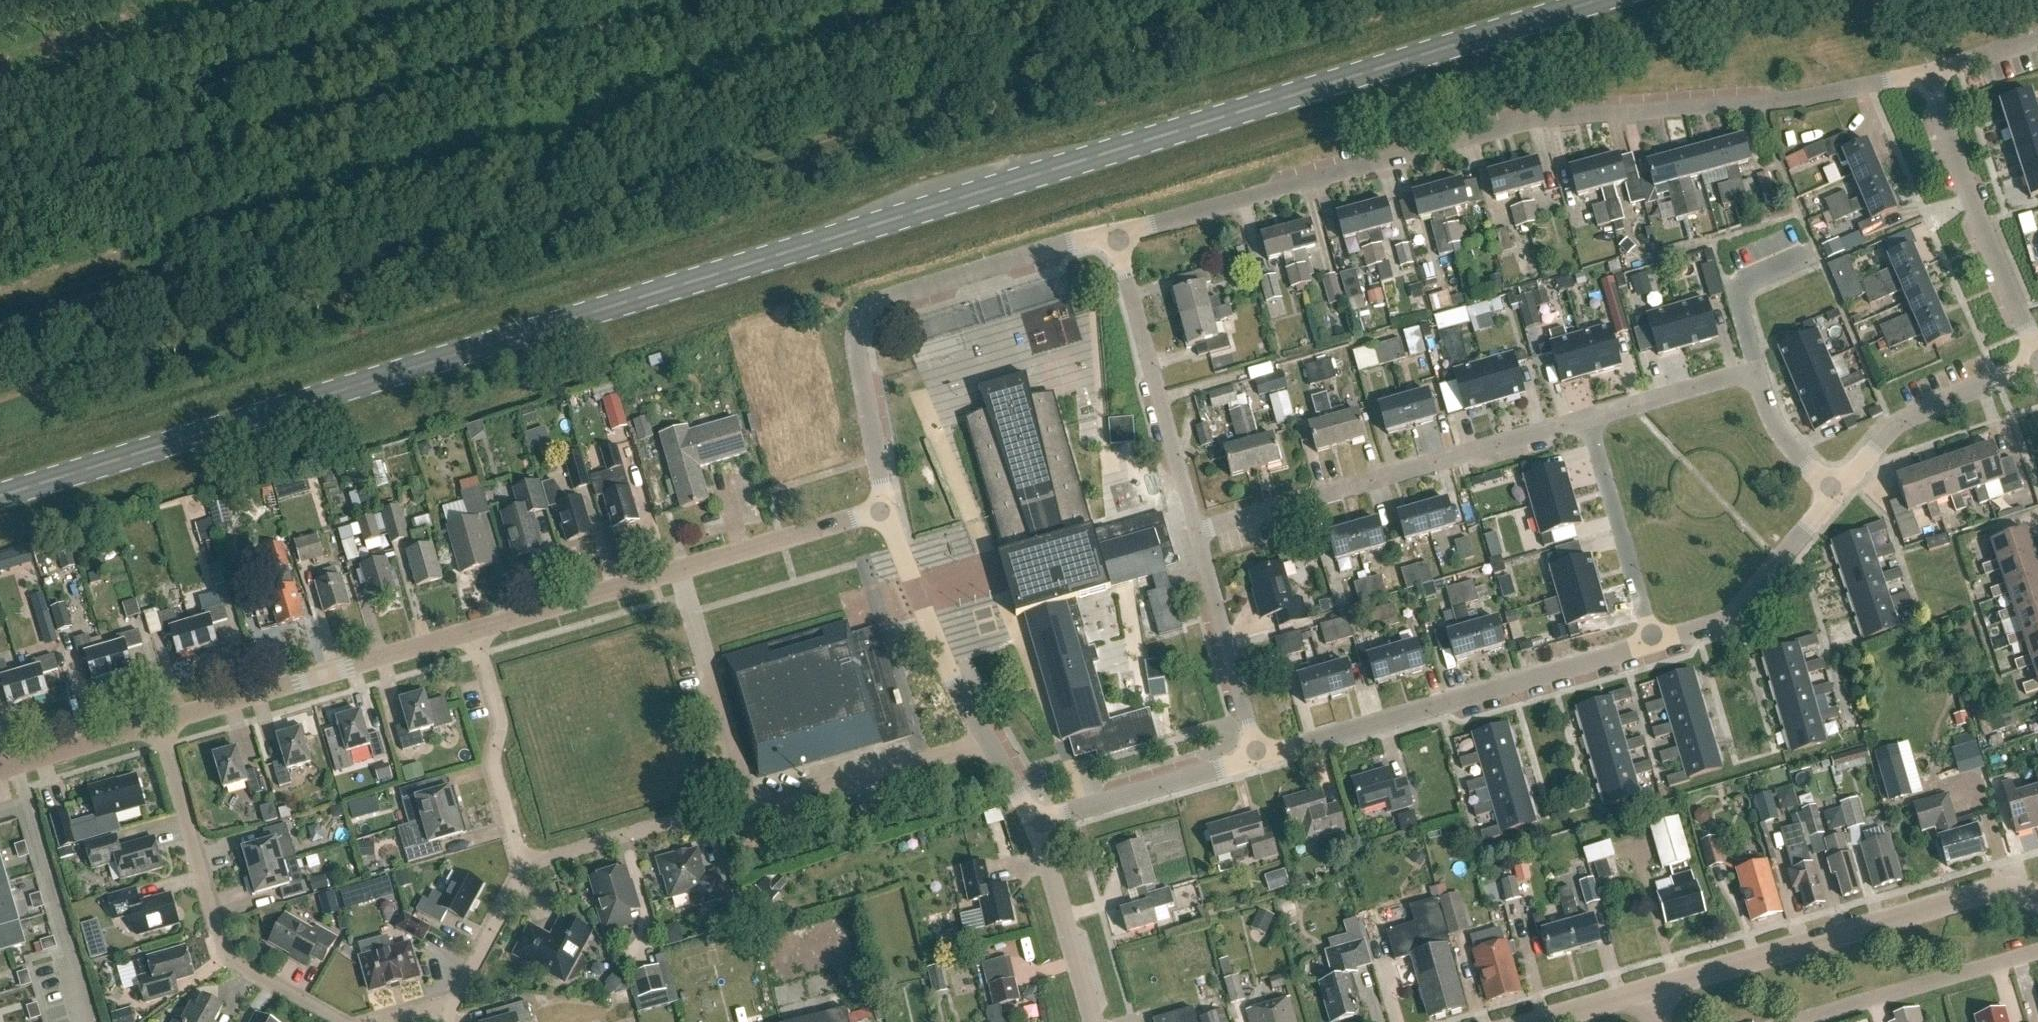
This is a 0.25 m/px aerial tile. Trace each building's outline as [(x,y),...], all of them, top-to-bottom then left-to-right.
[(2007,126),(2037,116),(2037,107),(2036,107),(2031,92),(2001,102),(2000,101),(1999,101),(2007,126)] [(2015,150),(2037,143),(2037,116),(2007,126),(2015,150)] [(1846,163),(1852,176),(1877,165),(1867,142),(1852,148),(1846,134),(1823,144),(1823,143),(1804,151),(1809,162),(1827,154),(1829,159),(1837,156),(1841,166),(1846,163)] [(1727,170),(1731,184),(1736,204),(1747,201),(1741,180),(1738,167),(1750,163),(1743,137),(1720,143),(1727,170)] [(1720,143),(1695,150),(1703,176),(1727,170),(1720,143)] [(2015,150),(2023,174),(2037,169),(2037,143),(2015,150)] [(1671,157),(1678,183),(1688,217),(1699,214),(1690,180),(1703,176),(1695,150),(1671,157)] [(1605,204),(1611,224),(1613,223),(1622,221),(1624,220),(1615,187),(1625,184),(1629,198),(1643,195),(1639,182),(1636,174),(1624,177),(1618,156),(1594,162),(1602,190),(1605,204)] [(1678,183),(1671,157),(1647,163),(1651,178),(1639,182),(1643,195),(1646,205),(1658,202),(1654,190),(1667,186),(1678,183)] [(1512,167),(1519,192),(1543,186),(1536,160),(1512,167)] [(1577,197),(1602,190),(1594,162),(1570,169),(1577,197)] [(1852,176),(1862,199),(1887,188),(1877,165),(1852,176)] [(1519,192),(1512,167),(1488,174),(1495,199),(1519,192)] [(2023,174),(2031,199),(2032,199),(2032,198),(2037,195),(2037,169),(2023,174)] [(1766,207),(1776,204),(1767,174),(1758,176),(1766,207)] [(1437,188),(1446,221),(1458,217),(1456,210),(1468,206),(1461,181),(1437,188)] [(1723,208),(1736,204),(1731,184),(1718,188),(1723,208)] [(1419,220),(1433,216),(1435,224),(1446,221),(1437,188),(1412,194),(1419,220)] [(1849,204),(1830,212),(1834,224),(1867,210),(1871,221),(1858,226),(1863,239),(1886,229),(1881,218),(1896,211),(1887,188),(1849,204)] [(1844,193),(1825,201),(1830,212),(1849,204),(1844,193)] [(1361,208),(1370,241),(1372,247),(1384,244),(1380,230),(1392,227),(1385,202),(1361,208)] [(1523,206),(1528,226),(1540,222),(1535,203),(1523,206)] [(1611,224),(1605,204),(1592,208),(1597,228),(1611,224)] [(1516,229),(1528,226),(1523,206),(1511,210),(1516,229)] [(1370,241),(1361,208),(1337,215),(1344,240),(1356,237),(1358,245),(1370,241)] [(1823,216),(1827,226),(1834,223),(1829,213),(1823,216)] [(2024,237),(2037,233),(2031,214),(2018,218),(2024,237)] [(1452,246),(1447,227),(1446,221),(1435,224),(1435,223),(1431,224),(1440,257),(1454,253),(1452,246)] [(1622,221),(1613,223),(1616,233),(1624,230),(1622,221)] [(1286,229),(1303,291),(1308,289),(1307,285),(1311,284),(1306,266),(1310,265),(1306,251),(1317,248),(1310,222),(1286,229)] [(1459,224),(1448,227),(1453,246),(1464,243),(1459,224)] [(1298,292),(1303,291),(1286,229),(1261,236),(1268,261),(1292,254),(1296,267),(1287,270),(1292,289),(1296,288),(1298,292)] [(1502,253),(1513,251),(1507,230),(1497,232),(1502,253)] [(1628,239),(1619,247),(1628,255),(1636,247),(1628,239)] [(1821,247),(1827,260),(1841,255),(1835,241),(1821,247)] [(1372,247),(1377,267),(1387,264),(1382,245),(1372,247)] [(1401,268),(1413,265),(1408,245),(1396,249),(1401,268)] [(1367,270),(1377,267),(1372,247),(1362,250),(1367,270)] [(1887,257),(1892,269),(1880,275),(1861,283),(1865,294),(1922,270),(1912,247),(1887,257)] [(1237,250),(1240,262),(1247,260),(1244,248),(1237,250)] [(1712,250),(1705,253),(1708,264),(1713,263),(1716,262),(1712,250)] [(1848,258),(1828,266),(1844,303),(1845,303),(1863,295),(1848,259),(1848,258)] [(1355,269),(1340,273),(1347,302),(1363,298),(1355,269)] [(1181,319),(1222,308),(1219,297),(1207,300),(1203,284),(1212,282),(1209,270),(1177,278),(1180,288),(1171,291),(1175,304),(1177,303),(1181,319)] [(1907,303),(1932,292),(1922,270),(1865,294),(1870,305),(1889,297),(1902,291),(1907,303)] [(1631,277),(1635,293),(1651,289),(1646,272),(1631,277)] [(1584,274),(1575,277),(1575,278),(1577,287),(1587,284),(1585,276),(1584,274)] [(1277,275),(1260,279),(1267,303),(1283,299),(1277,275)] [(1624,276),(1615,278),(1619,290),(1627,288),(1624,276)] [(1330,306),(1343,303),(1335,277),(1323,280),(1330,306)] [(1498,278),(1491,280),(1494,291),(1501,289),(1498,278)] [(1571,278),(1564,280),(1567,292),(1575,290),(1571,278)] [(1615,278),(1602,282),(1606,294),(1619,290),(1615,278)] [(1564,280),(1556,282),(1559,294),(1567,292),(1564,280)] [(1538,284),(1518,290),(1519,294),(1521,298),(1524,297),(1527,296),(1532,294),(1540,292),(1539,289),(1538,285),(1538,284)] [(1417,300),(1424,297),(1421,285),(1413,287),(1417,300)] [(1723,296),(1721,287),(1708,291),(1711,299),(1723,296)] [(1382,289),(1368,293),(1371,305),(1385,301),(1382,289)] [(1912,315),(1880,329),(1885,339),(1904,331),(1916,326),(1917,326),(1942,315),(1932,292),(1907,303),(1912,315)] [(1516,294),(1508,296),(1512,308),(1519,306),(1517,299),(1516,294)] [(1521,298),(1517,299),(1519,306),(1521,312),(1526,330),(1541,326),(1537,311),(1532,294),(1527,296),(1524,297),(1521,298)] [(1453,308),(1449,295),(1430,301),(1433,313),(1453,308)] [(1498,300),(1481,305),(1472,308),(1474,313),(1476,320),(1490,315),(1502,312),(1500,306),(1499,300),(1498,300)] [(1707,301),(1678,309),(1689,348),(1718,340),(1707,301)] [(1902,305),(1873,312),(1876,321),(1904,313),(1902,305)] [(1222,308),(1181,319),(1186,336),(1184,336),(1187,349),(1196,347),(1199,357),(1230,348),(1227,335),(1218,338),(1214,324),(1233,318),(1230,307),(1222,309),(1222,308)] [(1678,309),(1636,321),(1636,322),(1638,330),(1650,327),(1659,357),(1689,348),(1678,309)] [(1455,325),(1456,329),(1470,325),(1467,315),(1466,311),(1452,314),(1455,325)] [(1838,311),(1827,316),(1830,323),(1841,318),(1838,311)] [(1076,313),(1060,319),(1068,339),(1083,334),(1076,313)] [(1904,331),(1885,339),(1889,351),(1921,337),(1922,337),(1927,348),(1952,338),(1942,315),(1917,326),(1916,326),(1904,331)] [(1429,326),(1421,328),(1425,340),(1432,337),(1429,326)] [(1552,345),(1539,349),(1539,350),(1541,357),(1553,354),(1562,384),(1592,375),(1581,336),(1567,340),(1563,328),(1549,332),(1552,345)] [(1609,328),(1581,336),(1592,375),(1621,367),(1609,328)] [(1404,333),(1407,344),(1422,340),(1419,329),(1404,333)] [(1818,332),(1779,348),(1791,376),(1830,361),(1818,332)] [(1387,345),(1393,364),(1406,361),(1400,341),(1387,345)] [(1393,364),(1387,345),(1374,348),(1379,368),(1393,364)] [(1524,353),(1485,364),(1496,403),(1524,395),(1516,365),(1527,362),(1524,353)] [(1318,365),(1324,384),(1337,380),(1331,361),(1318,365)] [(1830,361),(1791,376),(1804,408),(1843,392),(1865,383),(1861,374),(1850,378),(1839,383),(1830,361)] [(1485,364),(1442,377),(1443,378),(1445,386),(1457,382),(1466,412),(1496,403),(1485,364)] [(1310,388),(1324,384),(1318,365),(1304,368),(1310,388)] [(1259,397),(1287,389),(1282,373),(1255,381),(1259,397)] [(971,423),(967,424),(968,430),(970,438),(988,505),(998,543),(999,548),(1011,545),(1014,555),(1066,540),(1093,533),(1056,400),(1033,406),(1026,376),(987,387),(979,390),(989,418),(981,420),(980,421),(979,421),(978,421),(975,422),(974,422),(973,423),(971,423)] [(1233,386),(1209,393),(1214,410),(1237,403),(1233,386)] [(1270,397),(1277,425),(1295,421),(1288,392),(1270,397)] [(1427,392),(1403,398),(1411,426),(1434,420),(1427,392)] [(1843,392),(1804,408),(1815,433),(1844,421),(1848,431),(1858,427),(1843,392)] [(1317,454),(1342,447),(1333,419),(1335,418),(1327,393),(1311,398),(1316,416),(1320,415),(1322,422),(1309,425),(1317,454)] [(618,396),(603,400),(613,431),(627,427),(618,396)] [(1387,433),(1411,426),(1403,398),(1379,405),(1387,433)] [(1240,410),(1257,471),(1281,464),(1274,436),(1260,439),(1256,427),(1251,407),(1240,410)] [(534,408),(522,411),(526,425),(538,421),(534,408)] [(1880,409),(1869,414),(1872,421),(1883,416),(1880,409)] [(1232,477),(1257,471),(1240,410),(1231,413),(1240,445),(1224,449),(1232,477)] [(1358,412),(1335,418),(1333,419),(1342,447),(1366,440),(1358,412)] [(640,442),(653,438),(647,418),(634,422),(640,442)] [(1110,445),(1135,443),(1133,418),(1131,418),(1108,420),(1110,445)] [(709,501),(702,477),(710,475),(713,469),(712,465),(747,454),(737,419),(689,433),(687,428),(660,435),(682,509),(709,501)] [(542,422),(526,428),(532,443),(547,437),(542,422)] [(1207,426),(1197,429),(1202,446),(1212,443),(1207,426)] [(429,444),(419,447),(422,457),(428,454),(431,449),(429,444)] [(1992,445),(1968,453),(1980,489),(1984,487),(1999,482),(2004,497),(2023,490),(2012,458),(1999,463),(1992,445)] [(614,530),(640,523),(629,488),(623,468),(617,446),(602,451),(608,473),(614,494),(604,497),(614,530)] [(564,456),(568,467),(571,481),(574,491),(590,486),(580,452),(564,456)] [(1968,453),(1944,462),(1956,497),(1961,495),(1975,490),(1980,505),(1989,502),(1984,487),(1980,489),(1968,453)] [(1966,510),(1961,495),(1956,497),(1944,462),(1920,470),(1933,505),(1937,503),(1951,498),(1956,513),(1966,510)] [(378,488),(388,485),(382,463),(371,466),(378,488)] [(1531,464),(1521,467),(1533,507),(1573,496),(1564,466),(1534,475),(1531,464)] [(1897,478),(1897,477),(1896,478),(1903,500),(1890,504),(1903,542),(1917,538),(1909,514),(1909,513),(1927,507),(1933,521),(1942,518),(1937,503),(1933,505),(1920,470),(1897,478)] [(1501,472),(1492,474),(1494,482),(1503,480),(1501,472)] [(1484,477),(1472,480),(1475,489),(1486,485),(1484,477)] [(547,512),(539,483),(514,490),(520,510),(502,515),(515,559),(543,551),(533,516),(547,512)] [(555,483),(543,487),(550,509),(553,508),(555,517),(559,516),(568,544),(593,536),(582,498),(569,502),(555,483)] [(423,487),(412,490),(414,499),(426,496),(423,487)] [(490,514),(482,487),(461,494),(469,522),(448,529),(461,575),(493,565),(479,517),(490,514)] [(372,488),(356,493),(361,509),(377,504),(372,488)] [(1573,496),(1533,507),(1545,548),(1555,546),(1551,534),(1574,527),(1581,525),(1573,496)] [(218,500),(208,503),(216,529),(233,524),(227,503),(220,505),(218,500)] [(1447,500),(1421,507),(1429,535),(1455,528),(1447,500)] [(1421,507),(1396,514),(1404,542),(1429,535),(1421,507)] [(391,544),(409,539),(400,508),(382,513),(391,544)] [(1093,533),(1066,540),(1071,556),(1070,556),(1081,594),(1082,597),(1166,572),(1165,569),(1177,565),(1162,515),(1108,530),(1108,529),(1093,533)] [(365,544),(381,539),(375,517),(358,522),(365,544)] [(1378,520),(1353,527),(1361,555),(1386,548),(1378,520)] [(1832,543),(1841,567),(1874,556),(1873,552),(1868,537),(1880,533),(1876,524),(1863,528),(1864,532),(1832,543)] [(350,527),(339,531),(342,543),(354,540),(350,527)] [(1353,527),(1328,534),(1336,562),(1361,555),(1353,527)] [(212,541),(209,529),(198,532),(201,544),(212,541)] [(1985,576),(2000,571),(1998,567),(2034,555),(2026,531),(1990,543),(1997,562),(1982,567),(1985,576)] [(432,546),(428,532),(413,536),(417,550),(407,553),(417,588),(443,580),(433,546),(432,546)] [(318,536),(294,543),(301,565),(325,558),(318,536)] [(1950,546),(1947,536),(1926,542),(1929,552),(1950,546)] [(56,542),(60,555),(76,551),(72,537),(56,542)] [(1460,563),(1474,559),(1469,539),(1455,543),(1460,563)] [(1022,587),(1004,592),(1011,618),(1018,616),(1025,614),(1065,602),(1076,599),(1082,597),(1081,594),(1070,556),(1071,556),(1066,540),(1014,555),(1022,587)] [(210,568),(221,565),(213,542),(203,546),(210,568)] [(279,628),(304,620),(294,587),(293,587),(287,567),(288,566),(282,544),(267,549),(273,571),(274,570),(280,591),(269,594),(279,628)] [(1841,567),(1849,591),(1882,580),(1881,576),(1876,561),(1888,557),(1884,548),(1873,552),(1874,556),(1841,567)] [(374,554),(377,563),(361,567),(371,601),(396,593),(384,551),(374,554)] [(1556,554),(1547,557),(1559,597),(1599,586),(1590,557),(1560,566),(1556,554)] [(0,557),(0,573),(11,570),(6,555),(0,557)] [(72,555),(60,558),(64,570),(76,567),(72,555)] [(2008,595),(2006,591),(2037,580),(2037,567),(2034,555),(1998,567),(2000,571),(2005,586),(1990,591),(1993,600),(2008,595)] [(1502,557),(1491,560),(1493,568),(1504,565),(1502,557)] [(1428,563),(1423,565),(1415,567),(1421,587),(1434,583),(1428,563)] [(1293,602),(1281,564),(1251,573),(1258,599),(1256,599),(1262,619),(1275,615),(1279,627),(1310,618),(1304,599),(1293,602)] [(1504,565),(1493,568),(1495,576),(1507,572),(1504,565)] [(1401,571),(1405,583),(1407,591),(1421,587),(1415,567),(1401,571)] [(338,579),(335,569),(317,574),(320,584),(316,585),(325,614),(350,607),(342,578),(338,579)] [(88,575),(91,586),(101,584),(98,572),(88,575)] [(1849,591),(1857,615),(1890,604),(1889,599),(1884,585),(1896,581),(1893,572),(1881,576),(1882,580),(1849,591)] [(1368,580),(1373,600),(1387,596),(1381,576),(1368,580)] [(248,580),(234,583),(245,622),(258,619),(248,580)] [(1181,580),(1158,587),(1170,629),(1193,623),(1181,580)] [(1373,600),(1368,580),(1354,584),(1360,604),(1373,600)] [(2016,619),(2015,615),(2037,607),(2037,580),(2006,591),(2008,595),(2013,610),(1998,615),(2001,624),(2016,619)] [(1479,654),(1503,647),(1495,619),(1472,626),(1466,605),(1479,601),(1473,581),(1459,585),(1479,654)] [(1452,648),(1455,661),(1479,654),(1459,585),(1446,589),(1458,630),(1447,633),(1446,629),(1434,633),(1440,652),(1452,648)] [(1599,586),(1559,597),(1571,640),(1580,637),(1577,625),(1608,616),(1599,586)] [(44,593),(31,597),(46,646),(58,643),(44,593)] [(218,593),(199,599),(203,614),(222,608),(218,593)] [(1890,604),(1857,615),(1865,640),(1898,628),(1892,609),(1904,605),(1901,595),(1889,599),(1890,604)] [(1065,602),(1025,614),(1062,742),(1070,740),(1073,750),(1074,754),(1075,757),(1075,759),(1078,758),(1085,756),(1096,753),(1098,760),(1109,756),(1159,742),(1157,735),(1154,725),(1150,712),(1150,710),(1110,721),(1094,665),(1100,663),(1095,647),(1089,649),(1084,632),(1085,632),(1076,599),(1065,602)] [(1330,599),(1319,602),(1322,613),(1333,610),(1330,599)] [(135,600),(123,604),(128,619),(140,616),(135,600)] [(58,634),(73,629),(66,606),(51,611),(58,634)] [(1394,606),(1381,609),(1386,629),(1400,625),(1394,606)] [(2024,643),(2023,639),(2037,634),(2037,607),(2015,615),(2016,619),(2021,633),(2006,638),(2010,648),(2024,643)] [(205,620),(190,624),(198,651),(218,645),(212,625),(227,621),(223,608),(222,608),(203,614),(205,620)] [(1386,629),(1381,609),(1367,613),(1373,633),(1386,629)] [(1509,626),(1517,623),(1514,612),(1506,614),(1509,626)] [(179,657),(198,651),(190,624),(178,628),(174,613),(161,617),(166,637),(172,635),(179,657)] [(1347,619),(1334,623),(1340,642),(1353,639),(1347,619)] [(1913,621),(1904,624),(1906,631),(1915,629),(1913,621)] [(852,639),(847,622),(822,630),(826,646),(773,662),(768,646),(724,659),(729,677),(736,674),(761,760),(754,762),(759,779),(907,736),(890,679),(876,632),(852,639)] [(1340,642),(1334,623),(1321,627),(1326,646),(1340,642)] [(1560,627),(1552,629),(1555,641),(1564,638),(1569,637),(1565,625),(1560,627)] [(120,645),(105,649),(113,676),(133,670),(127,650),(142,646),(139,633),(118,638),(120,645)] [(1291,657),(1305,652),(1299,633),(1286,637),(1291,657)] [(2032,667),(2031,663),(2037,661),(2037,634),(2023,639),(2024,643),(2029,657),(2015,662),(2018,672),(2032,667)] [(113,676),(105,649),(93,653),(89,637),(76,641),(81,661),(87,659),(94,682),(113,676)] [(1764,655),(1771,679),(1805,670),(1803,666),(1799,651),(1811,647),(1809,638),(1795,642),(1796,646),(1764,655)] [(1399,640),(1391,642),(1401,677),(1425,670),(1417,642),(1401,647),(1399,640)] [(1383,652),(1369,656),(1377,684),(1401,677),(1391,642),(1381,645),(1383,652)] [(1531,642),(1520,646),(1522,653),(1534,650),(1531,642)] [(36,669),(21,674),(29,701),(48,695),(42,674),(58,670),(54,657),(34,663),(36,669)] [(1161,660),(1150,662),(1145,662),(1148,681),(1149,681),(1164,679),(1161,660)] [(2032,667),(2037,681),(2023,686),(2026,696),(2037,691),(2037,661),(2031,663),(2032,667)] [(21,674),(9,677),(4,662),(0,663),(0,685),(3,685),(9,706),(29,701),(21,674)] [(1771,679),(1778,704),(1812,694),(1810,690),(1806,675),(1818,672),(1816,662),(1803,666),(1805,670),(1771,679)] [(1345,663),(1322,670),(1330,698),(1354,691),(1345,663)] [(1330,698),(1322,670),(1311,673),(1309,665),(1300,667),(1303,675),(1298,677),(1306,705),(1330,698)] [(1655,714),(1667,710),(1666,706),(1700,696),(1693,671),(1659,681),(1664,700),(1652,704),(1655,714)] [(1825,696),(1823,688),(1823,686),(1810,690),(1812,694),(1778,704),(1785,728),(1819,718),(1817,714),(1813,699),(1825,696)] [(429,703),(426,690),(403,697),(405,701),(401,702),(408,726),(396,729),(403,752),(424,746),(420,733),(433,729),(434,731),(453,726),(445,699),(429,703)] [(1577,708),(1584,733),(1618,723),(1617,719),(1613,705),(1625,701),(1622,692),(1608,696),(1609,699),(1577,708)] [(1662,738),(1674,734),(1673,730),(1707,720),(1700,696),(1666,706),(1667,710),(1672,725),(1660,728),(1662,738)] [(1991,708),(1976,714),(1984,737),(2008,728),(2004,716),(1996,719),(1991,708)] [(357,715),(356,711),(334,717),(338,730),(340,730),(347,754),(370,747),(374,760),(386,757),(379,734),(368,737),(361,713),(357,715)] [(1819,718),(1785,728),(1792,753),(1826,743),(1820,724),(1832,720),(1830,711),(1817,714),(1819,718)] [(1965,713),(1954,716),(1957,728),(1968,725),(1965,713)] [(1584,733),(1592,758),(1625,748),(1624,743),(1620,729),(1632,725),(1629,716),(1617,719),(1618,723),(1584,733)] [(1669,762),(1682,758),(1681,754),(1714,745),(1707,720),(1673,730),(1674,734),(1679,749),(1667,752),(1669,762)] [(1470,767),(1482,764),(1480,759),(1514,750),(1507,725),(1473,735),(1479,754),(1467,758),(1470,767)] [(306,739),(302,726),(280,733),(281,737),(278,738),(284,762),(273,765),(280,788),(292,784),(288,771),(311,765),(304,740),(306,739)] [(1874,731),(1865,734),(1869,749),(1878,746),(1874,731)] [(1950,740),(1958,771),(1983,764),(1974,733),(1950,740)] [(2000,735),(1990,739),(1993,748),(2003,744),(2000,735)] [(1592,758),(1599,782),(1633,772),(1631,768),(1627,753),(1639,749),(1636,740),(1624,743),(1625,748),(1592,758)] [(1681,754),(1682,758),(1686,773),(1674,777),(1677,786),(1691,782),(1690,778),(1721,769),(1714,745),(1681,754)] [(234,750),(233,747),(211,753),(214,766),(217,765),(224,790),(247,783),(251,796),(263,793),(256,770),(245,773),(238,749),(234,750)] [(1830,759),(1833,768),(1869,758),(1866,749),(1830,759)] [(1477,792),(1489,788),(1487,784),(1521,774),(1514,750),(1480,759),(1482,764),(1486,779),(1474,782),(1477,792)] [(1901,758),(1879,764),(1890,802),(1912,796),(1901,758)] [(421,763),(402,769),(406,782),(425,777),(421,763)] [(1633,772),(1599,782),(1606,807),(1640,797),(1634,777),(1646,774),(1643,764),(1631,768),(1633,772)] [(388,767),(376,771),(379,781),(392,777),(388,767)] [(1388,812),(1412,805),(1405,780),(1393,784),(1389,770),(1353,780),(1362,811),(1386,804),(1388,812)] [(1484,816),(1496,813),(1494,808),(1528,799),(1521,774),(1487,784),(1489,788),(1493,803),(1481,806),(1484,816)] [(144,807),(136,776),(109,784),(109,783),(89,788),(98,820),(144,807)] [(2037,828),(2027,793),(2015,796),(2011,782),(2002,785),(2016,835),(2037,828)] [(1793,783),(1777,788),(1783,806),(1799,801),(1793,783)] [(423,785),(400,791),(403,803),(404,803),(410,824),(422,821),(423,822),(460,811),(454,788),(426,796),(423,785)] [(1764,785),(1752,788),(1762,824),(1778,820),(1771,793),(1766,794),(1764,785)] [(2037,828),(2037,789),(2027,793),(2037,828)] [(1327,841),(1325,836),(1345,830),(1338,804),(1326,808),(1320,790),(1284,801),(1292,828),(1302,825),(1308,847),(1327,841)] [(1947,868),(1985,857),(1976,828),(1974,829),(1971,818),(1955,822),(1948,796),(1914,806),(1921,833),(1936,828),(1939,840),(1938,842),(1940,849),(1942,850),(1947,868)] [(1494,808),(1496,813),(1500,827),(1488,831),(1491,840),(1504,836),(1503,832),(1535,823),(1528,799),(1494,808)] [(1847,832),(1864,826),(1857,799),(1840,804),(1841,808),(1846,827),(1847,832)] [(360,802),(349,805),(354,821),(365,818),(360,802)] [(995,805),(981,809),(989,836),(1003,832),(995,805)] [(341,806),(330,809),(332,815),(339,819),(344,817),(341,806)] [(1816,806),(1802,810),(1809,838),(1824,834),(1816,806)] [(1841,808),(1823,813),(1828,833),(1846,827),(1841,808)] [(1403,829),(1418,825),(1414,809),(1399,812),(1403,829)] [(416,849),(405,852),(408,863),(419,859),(420,861),(443,854),(439,842),(467,834),(460,811),(423,822),(422,821),(410,824),(417,848),(416,849)] [(60,848),(76,844),(67,813),(51,818),(60,848)] [(1247,848),(1250,847),(1255,862),(1278,855),(1270,829),(1262,831),(1257,814),(1207,829),(1216,858),(1231,853),(1233,860),(1237,862),(1247,859),(1249,855),(1247,848)] [(1662,870),(1691,862),(1678,819),(1649,827),(1662,870)] [(1622,837),(1632,833),(1628,820),(1617,824),(1622,837)] [(239,851),(245,874),(283,863),(296,859),(286,825),(263,832),(267,843),(239,851)] [(1781,830),(1791,862),(1793,871),(1789,872),(1794,888),(1800,886),(1806,909),(1823,904),(1812,866),(1811,866),(1799,825),(1781,830)] [(1843,898),(1860,893),(1855,877),(1857,876),(1851,854),(1848,855),(1842,837),(1840,832),(1835,833),(1836,839),(1826,842),(1831,860),(1827,861),(1832,877),(1836,876),(1843,898)] [(119,849),(116,837),(86,845),(93,870),(116,863),(121,881),(162,869),(154,839),(119,849)] [(1716,837),(1701,841),(1709,870),(1724,866),(1716,837)] [(1901,881),(1888,839),(1862,846),(1874,889),(1901,881)] [(1118,848),(1120,853),(1131,892),(1136,891),(1138,898),(1156,893),(1154,885),(1155,885),(1142,841),(1118,848)] [(26,843),(16,845),(20,859),(30,856),(26,843)] [(375,843),(358,843),(359,859),(376,859),(375,843)] [(61,860),(74,856),(71,847),(58,851),(61,860)] [(699,907),(707,905),(726,899),(719,872),(705,876),(698,851),(674,858),(674,856),(657,861),(661,877),(663,877),(670,901),(695,894),(699,907)] [(1414,851),(1409,859),(1420,867),(1426,860),(1418,855),(1414,851)] [(27,945),(20,923),(0,854),(0,953),(27,945)] [(1606,860),(1593,865),(1599,883),(1613,878),(1606,860)] [(1574,864),(1579,884),(1586,907),(1600,903),(1593,880),(1588,861),(1574,864)] [(283,863),(245,874),(252,897),(280,889),(283,901),(306,894),(299,870),(286,874),(283,863)] [(969,903),(980,900),(986,928),(1015,922),(1007,885),(991,888),(985,863),(962,868),(969,903)] [(1765,918),(1780,914),(1765,864),(1738,872),(1742,886),(1740,888),(1742,895),(1745,896),(1753,922),(1755,922),(1758,923),(1764,921),(1765,918)] [(619,871),(615,869),(608,871),(606,875),(592,879),(605,920),(601,921),(605,934),(629,927),(626,915),(640,911),(635,894),(631,895),(623,870),(619,871)] [(1285,869),(1265,876),(1271,893),(1291,886),(1285,869)] [(407,870),(394,874),(400,890),(407,888),(405,882),(410,880),(407,870)] [(483,886),(458,873),(444,898),(434,892),(428,902),(423,899),(416,912),(441,925),(448,913),(463,921),(483,886)] [(760,890),(771,901),(787,884),(776,873),(760,890)] [(1695,884),(1692,873),(1670,879),(1674,890),(1657,895),(1666,925),(1706,913),(1697,884),(1695,884)] [(326,876),(311,880),(314,892),(329,887),(326,876)] [(1506,904),(1521,901),(1515,879),(1501,883),(1506,904)] [(372,883),(341,892),(347,910),(377,901),(382,900),(377,882),(376,882),(372,883)] [(1567,923),(1574,951),(1600,944),(1592,917),(1579,920),(1570,887),(1557,891),(1567,923)] [(1156,893),(1138,898),(1140,906),(1121,911),(1128,933),(1157,925),(1153,911),(1174,904),(1170,889),(1156,893)] [(139,904),(136,890),(108,898),(115,921),(132,916),(138,937),(178,926),(170,895),(139,904)] [(319,897),(325,916),(340,912),(334,892),(319,897)] [(1438,899),(1449,937),(1470,931),(1459,893),(1438,899)] [(42,898),(41,894),(31,897),(32,900),(35,911),(45,908),(42,898)] [(1414,924),(1388,931),(1396,961),(1412,956),(1425,1001),(1428,1000),(1432,1018),(1463,1009),(1446,946),(1450,945),(1441,913),(1440,913),(1436,899),(1409,907),(1414,924)] [(1294,902),(1282,905),(1286,918),(1298,915),(1294,902)] [(1260,909),(1251,928),(1265,935),(1275,916),(1260,909)] [(1574,951),(1567,923),(1547,929),(1543,914),(1533,917),(1538,934),(1543,933),(1550,958),(1574,951)] [(345,915),(338,917),(341,931),(348,929),(345,915)] [(422,943),(430,929),(404,915),(397,929),(422,943)] [(313,932),(285,916),(269,944),(291,956),(289,959),(305,968),(311,958),(322,964),(337,939),(316,927),(313,932)] [(591,934),(563,918),(551,940),(530,928),(515,956),(564,983),(591,934)] [(1348,935),(1329,941),(1331,951),(1364,942),(1358,919),(1344,923),(1348,935)] [(57,949),(58,948),(55,939),(41,944),(44,953),(57,949)] [(99,942),(88,945),(92,959),(103,956),(105,948),(99,942)] [(1364,942),(1331,951),(1336,966),(1334,967),(1337,978),(1321,983),(1332,1021),(1338,1021),(1352,1018),(1352,1017),(1354,1017),(1358,1010),(1357,1008),(1358,1008),(1354,992),(1356,992),(1351,975),(1357,973),(1356,970),(1371,965),(1364,942)] [(1520,993),(1506,944),(1474,953),(1488,1002),(1520,993)] [(419,978),(410,947),(361,960),(370,992),(387,987),(387,988),(402,984),(402,983),(419,978)] [(179,994),(175,981),(193,976),(185,950),(133,965),(145,1004),(179,994)] [(659,968),(631,976),(638,1001),(665,994),(668,1005),(678,1002),(666,955),(656,958),(659,968)] [(1220,960),(1225,981),(1232,1006),(1246,1002),(1239,977),(1234,978),(1228,958),(1220,960)] [(941,965),(928,967),(934,994),(947,991),(941,965)] [(32,985),(28,971),(19,974),(23,988),(32,985)] [(631,989),(614,974),(605,983),(616,993),(631,989)] [(1283,976),(1270,979),(1272,990),(1286,987),(1283,976)] [(1012,979),(988,985),(989,986),(994,1007),(1001,1005),(1021,1000),(1016,978),(1012,979)] [(203,998),(197,1009),(191,1006),(182,1021),(215,1021),(223,1009),(203,998)] [(1290,999),(1246,1011),(1250,1021),(1296,1021),(1290,999)] [(527,1003),(504,1010),(507,1021),(505,1021),(532,1021),(527,1003)] [(38,1004),(29,1006),(33,1020),(42,1018),(38,1004)] [(988,1009),(991,1021),(1005,1021),(1001,1005),(994,1007),(988,1009)] [(112,1014),(114,1021),(135,1021),(131,1009),(112,1014)] [(799,1021),(850,1021),(846,1009),(799,1021)] [(1193,1009),(1153,1020),(1154,1021),(1197,1021),(1193,1009)] [(1919,1009),(1894,1015),(1896,1021),(1922,1021),(1919,1009)] [(1223,1011),(1200,1018),(1202,1021),(1226,1021),(1223,1011)] [(2003,1011),(1976,1019),(1977,1021),(2006,1021),(2003,1011)]
